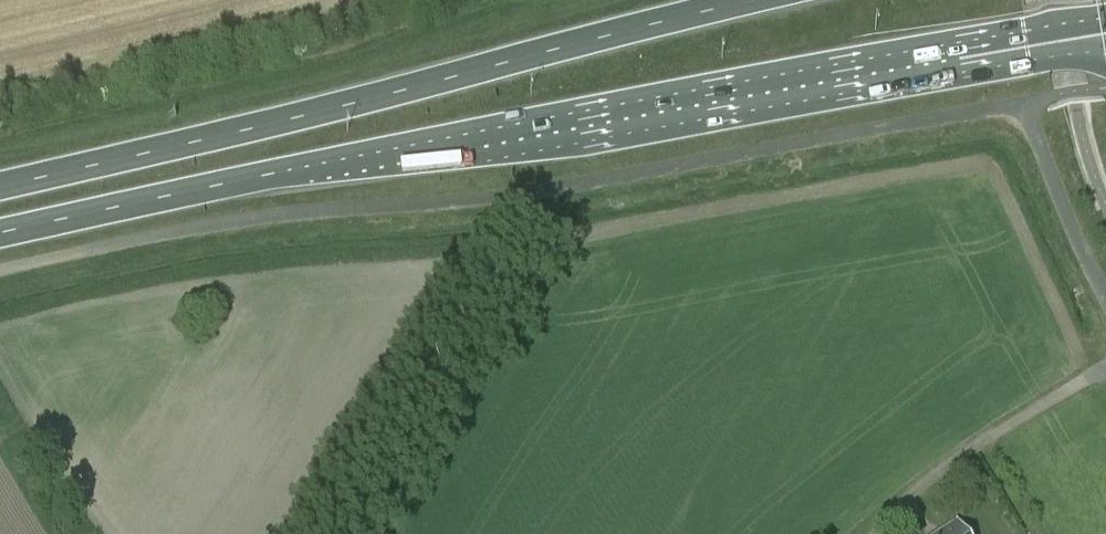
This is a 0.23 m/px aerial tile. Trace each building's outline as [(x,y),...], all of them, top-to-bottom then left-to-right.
[(956,522),(939,533),(964,533),(956,522)]
